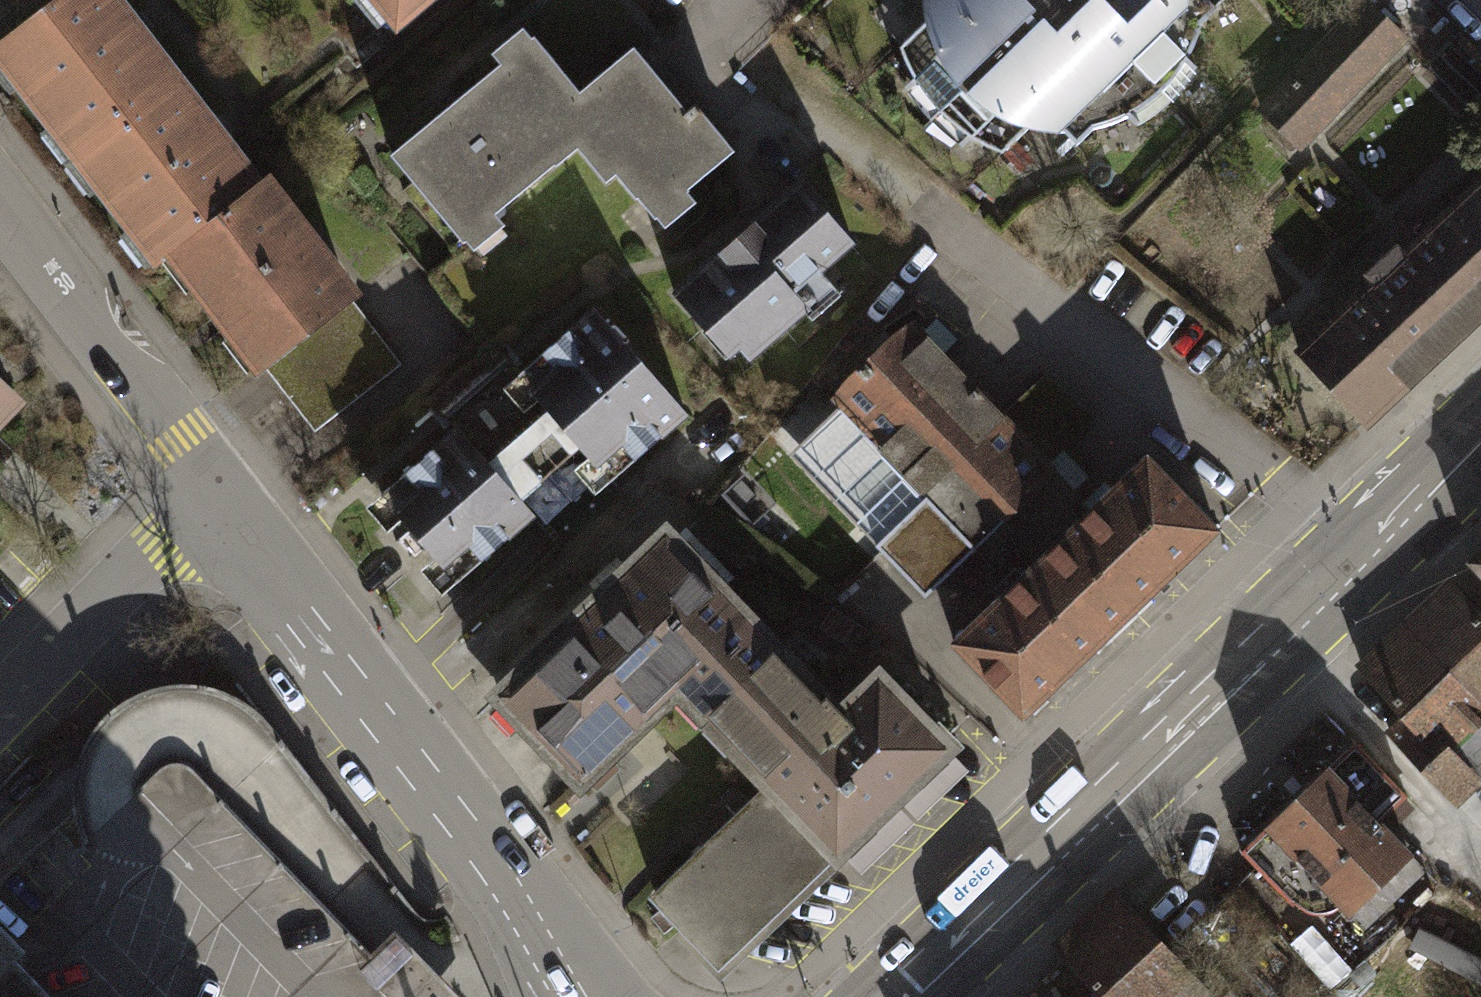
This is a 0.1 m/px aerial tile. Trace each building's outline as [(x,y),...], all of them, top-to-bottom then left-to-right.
[(167,79),(107,0),(49,0),(0,37),(0,56),(72,151),(167,79)] [(394,19),(418,0),(378,0),(394,19)] [(900,47),(905,60),(911,71),(917,81),(922,76),(974,129),(968,135),(1001,153),(1028,127),(1038,128),(1054,130),(1065,130),(1077,142),(1092,129),(1105,124),(1120,119),(1131,113),(1126,108),(1154,81),(1179,56),(1184,60),(1189,52),(1193,44),(1197,34),(1200,24),(1216,8),(1209,0),(1098,0),(1104,6),(1041,67),(1021,47),(1033,34),(1019,19),(1007,32),(986,11),(998,0),(923,0),(924,7),(926,23),(900,47)] [(1402,35),(1366,1),(1264,111),(1301,145),(1402,35)] [(580,92),(535,37),(392,154),(462,240),(467,237),(466,235),(554,163),(556,164),(577,147),(577,146),(603,124),(577,94),(580,92)] [(638,196),(654,215),(733,150),(696,105),(687,112),(634,47),(580,92),(577,94),(603,124),(577,146),(577,147),(606,181),(616,173),(636,198),(638,196)] [(170,248),(250,188),(167,79),(72,151),(154,260),(170,248)] [(250,188),(170,248),(260,367),(350,299),(261,182),(250,188)] [(852,242),(801,183),(675,293),(705,328),(716,319),(750,358),(807,309),(802,303),(829,280),(820,270),(852,242)] [(1478,184),(1401,256),(1395,250),(1370,274),(1376,280),(1299,352),(1366,423),(1480,316),(1480,187),(1478,184)] [(350,299),(260,367),(312,432),(400,364),(350,299)] [(686,414),(594,309),(519,373),(513,366),(462,410),(468,418),(380,493),(456,581),(534,514),(519,498),(580,446),(610,480),(686,414)] [(1002,414),(912,323),(890,337),(846,380),(831,399),(838,406),(975,548),(999,572),(1020,551),(1033,566),(1041,558),(1081,520),(1068,507),(1079,495),(1049,463),(1002,414)] [(1054,364),(1002,414),(1049,463),(1101,413),(1054,364)] [(17,398),(0,381),(0,416),(17,398)] [(975,548),(838,406),(788,454),(925,596),(975,548)] [(1081,520),(1041,558),(1111,630),(1217,529),(1147,457),(1089,512),(1081,520)] [(666,532),(496,694),(580,782),(679,687),(710,719),(781,652),(666,532)] [(1473,564),(1480,573),(1480,556),(1473,564)] [(1033,566),(954,642),(1023,714),(1111,630),(1041,558),(1033,566)] [(1480,708),(1480,613),(1451,580),(1400,629),(1480,708)] [(1480,775),(1480,708),(1400,629),(1360,667),(1407,717),(1392,732),(1455,800),(1480,775)] [(710,719),(773,785),(835,850),(945,747),(879,678),(841,714),(781,652),(710,719)] [(1320,879),(1351,911),(1411,854),(1380,822),(1408,796),(1356,742),(1241,850),(1293,905),(1320,879)] [(363,959),(171,756),(106,817),(0,919),(0,996),(400,996),(363,959)] [(773,785),(656,896),(718,962),(835,850),(773,785)] [(1059,948),(1104,996),(1210,996),(1116,895),(1059,948)] [(389,934),(363,959),(400,996),(449,996),(389,934)]
